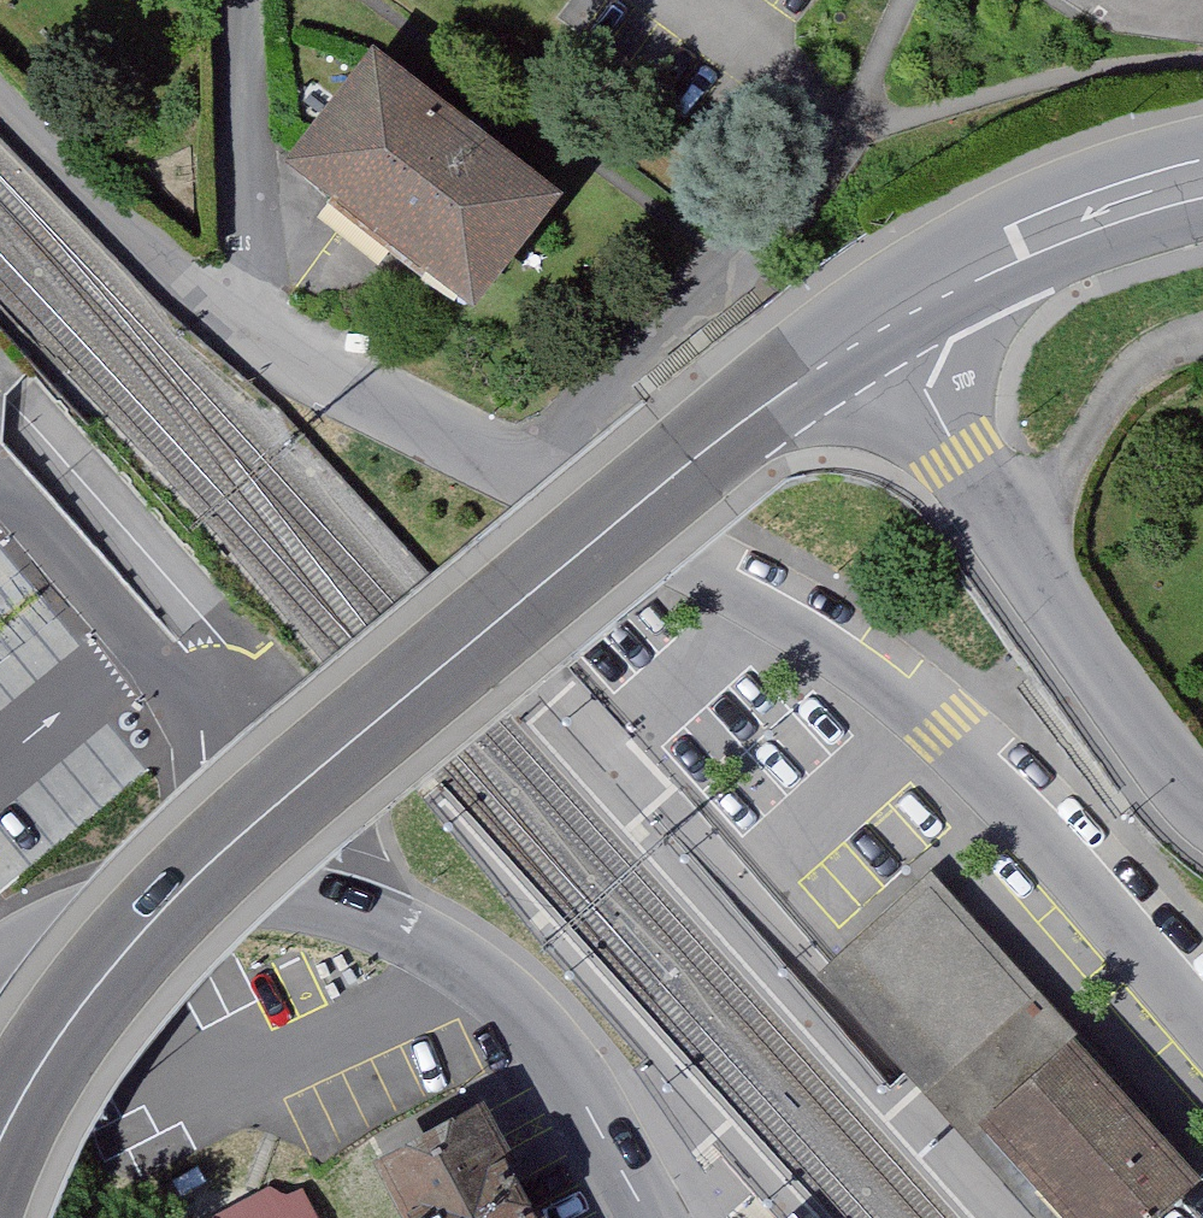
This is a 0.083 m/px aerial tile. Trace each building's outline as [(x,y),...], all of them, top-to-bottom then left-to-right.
[(541,206),(379,85),(308,179),(470,301),(541,206)] [(934,862),(820,963),(914,1069),(1047,1217),(1136,1217),(1201,1160),(934,862)] [(482,1131),(398,1180),(420,1217),(532,1217),(482,1131)] [(299,1197),(261,1217),(310,1217),(299,1197)] [(775,1217),(808,1217),(794,1202),(775,1217)]
